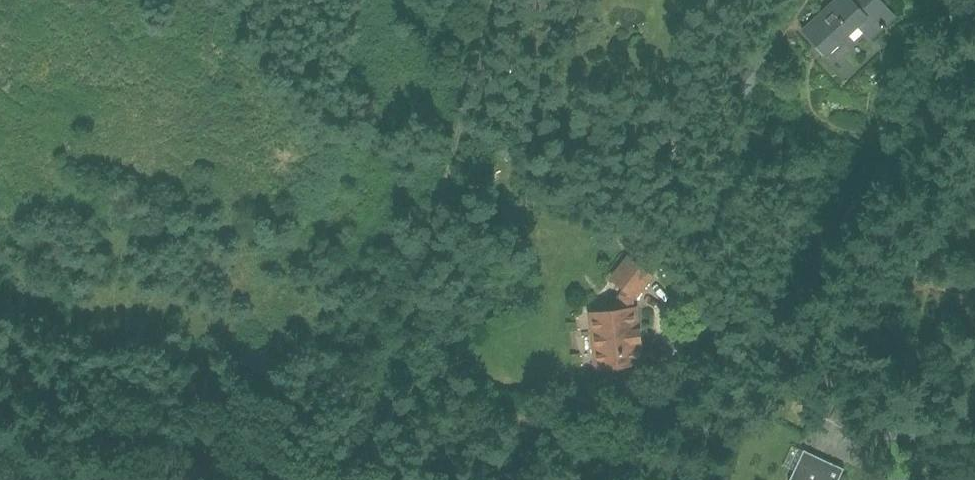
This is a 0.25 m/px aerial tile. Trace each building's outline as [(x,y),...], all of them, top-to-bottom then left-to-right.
[(805,29),(827,52),(859,23),(871,36),(894,16),(879,0),(836,0),(805,29)] [(754,50),(733,79),(751,93),(773,63),(754,50)] [(610,277),(623,288),(634,297),(636,298),(654,275),(628,254),(610,277)] [(634,297),(623,288),(620,293),(622,309),(591,313),(597,366),(641,361),(635,307),(634,308),(633,298),(634,297)] [(843,468),(804,449),(790,479),(837,479),(843,468)]
